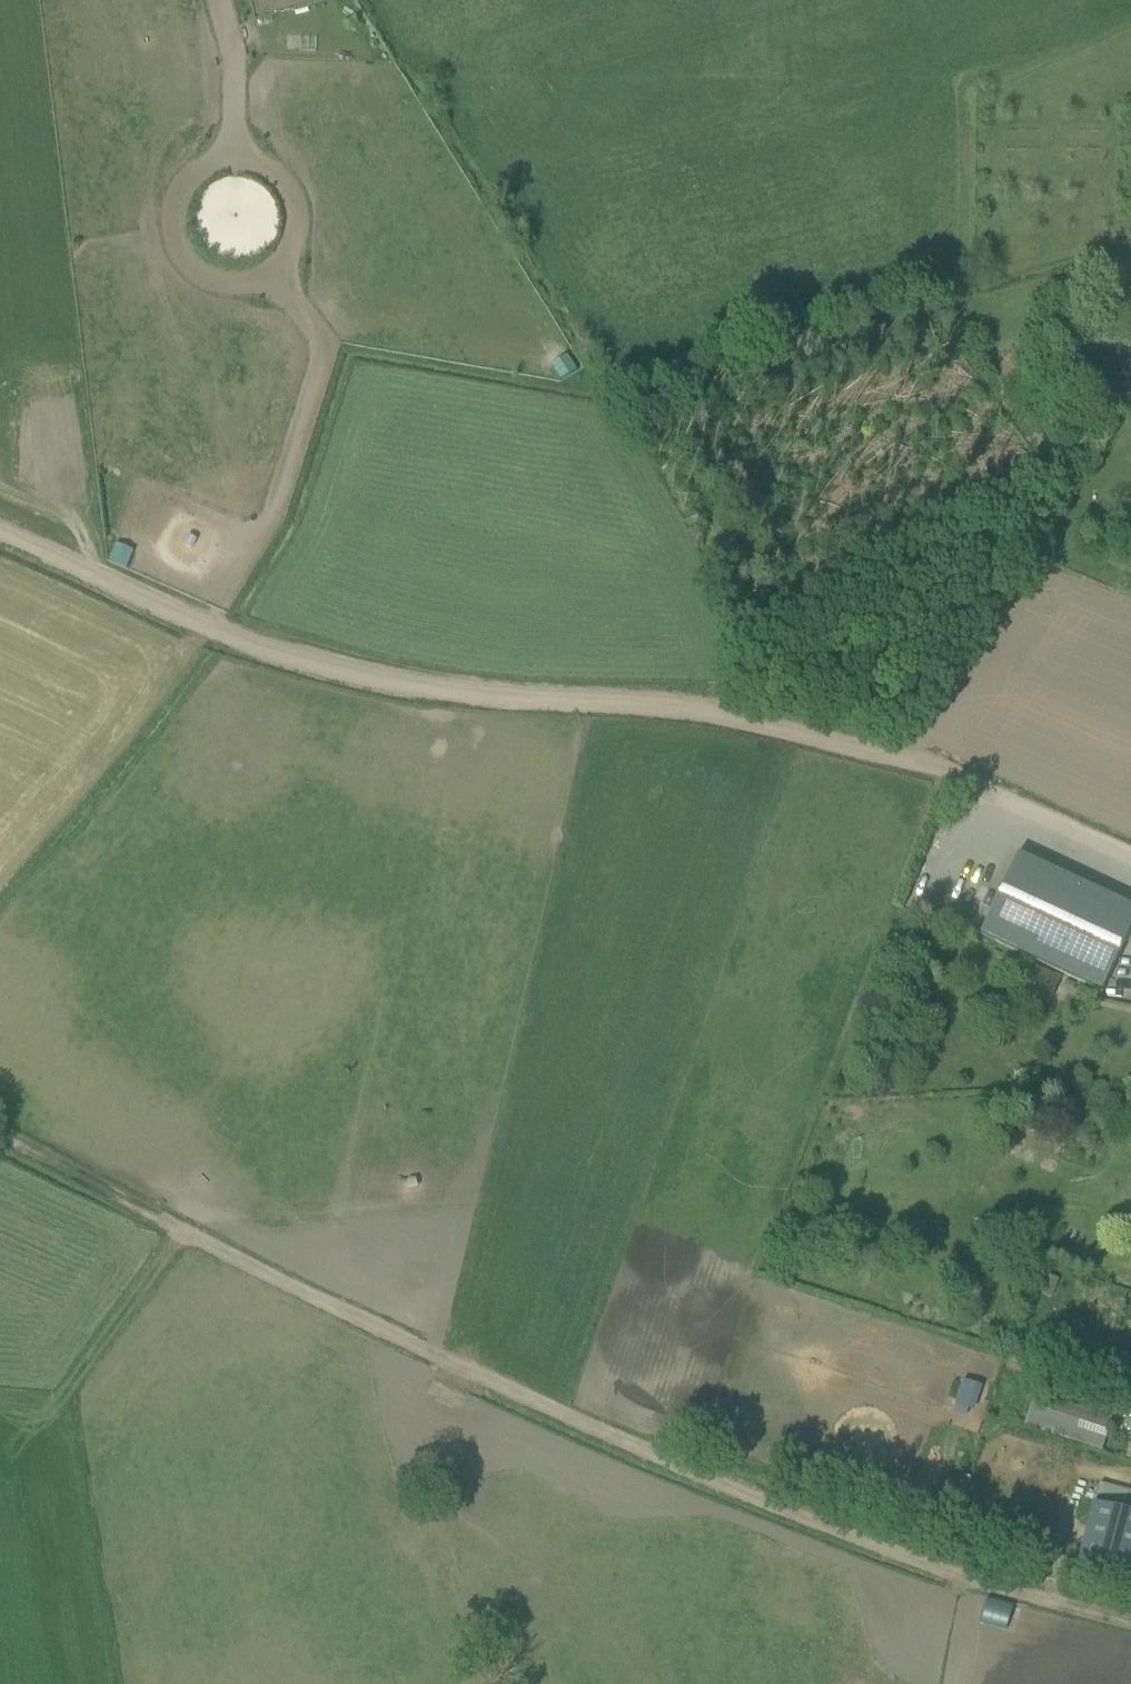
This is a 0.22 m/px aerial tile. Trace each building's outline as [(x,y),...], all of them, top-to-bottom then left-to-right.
[(980,934),(1102,991),(1130,928),(1130,906),(1017,853),(980,934)] [(958,1403),(974,1406),(979,1381),(963,1378),(958,1403)] [(1101,1451),(1110,1423),(1033,1397),(1024,1425),(1101,1451)] [(1077,1563),(1130,1578),(1130,1512),(1093,1502),(1077,1563)]
